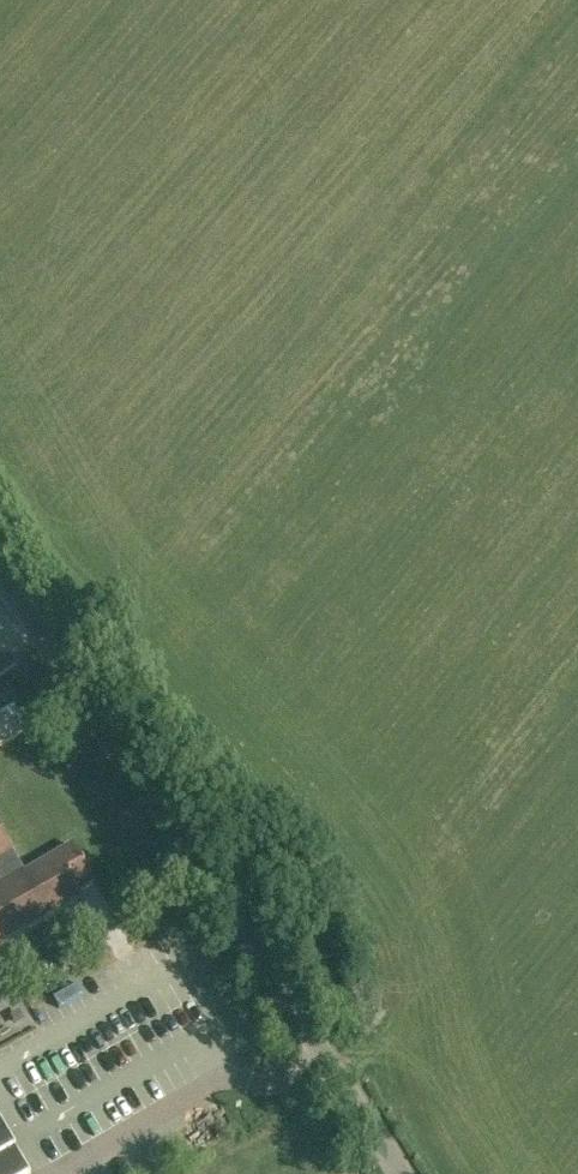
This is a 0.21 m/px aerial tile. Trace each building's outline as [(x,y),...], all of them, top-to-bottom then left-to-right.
[(26,731),(5,693),(0,696),(0,746),(26,731)] [(83,897),(80,891),(95,882),(73,845),(26,873),(0,828),(0,945),(83,897)] [(0,1122),(0,1173),(30,1173),(0,1122)]
